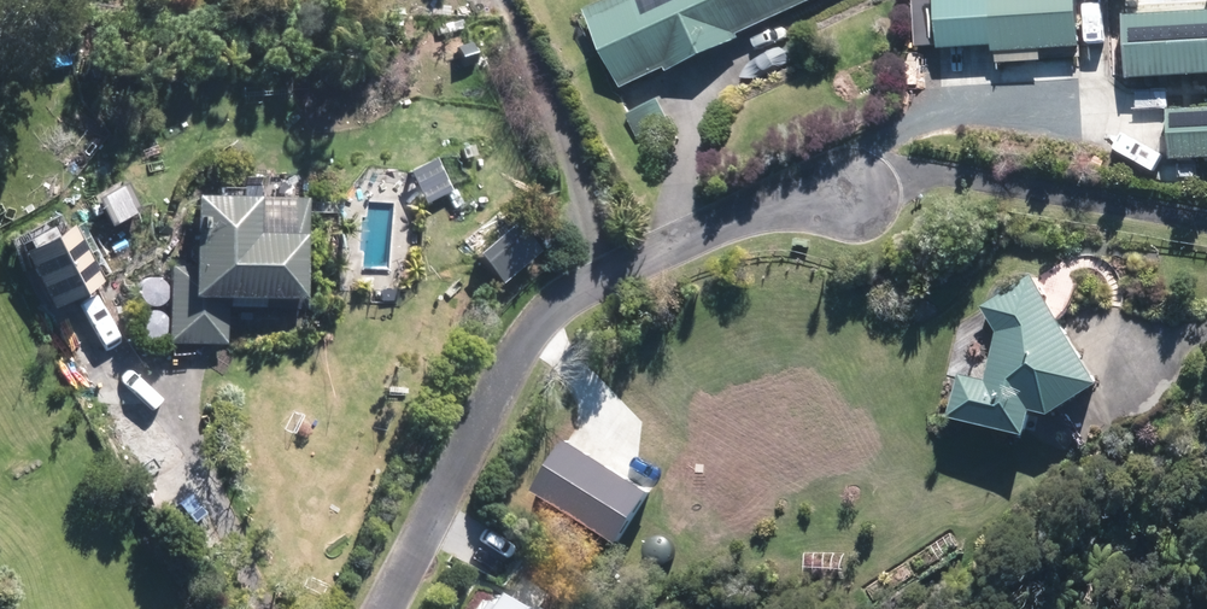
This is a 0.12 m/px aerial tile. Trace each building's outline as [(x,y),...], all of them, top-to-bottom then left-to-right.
[(586,10),(622,87),(666,67),(668,71),(740,38),(738,33),(810,0),(608,0),(586,10)] [(938,21),(939,50),(993,48),(993,54),(1080,51),(1078,0),(937,0),(938,21)] [(1125,14),(1128,78),(1206,73),(1206,10),(1125,14)] [(661,100),(627,114),(637,137),(671,123),(661,100)] [(1167,111),(1170,161),(1206,159),(1206,109),(1167,111)] [(120,184),(89,202),(105,231),(136,213),(120,184)] [(292,298),(293,233),(246,233),(246,198),(180,197),(179,266),(162,266),(162,343),(222,344),(222,297),(292,298)] [(67,229),(37,246),(68,302),(98,285),(67,229)] [(1036,278),(1034,274),(983,306),(998,332),(987,380),(961,374),(951,416),(1029,435),(1036,410),(1053,413),(1102,382),(1061,317),(1067,310),(1072,302),(1076,293),(1077,283),(1062,259),(1036,278)] [(74,316),(57,324),(67,346),(85,338),(74,316)] [(435,329),(424,324),(418,336),(429,341),(435,329)] [(390,385),(388,388),(406,398),(408,394),(390,385)] [(496,522),(487,537),(506,547),(514,533),(496,522)] [(474,584),(462,608),(497,608),(502,597),(474,584)]
